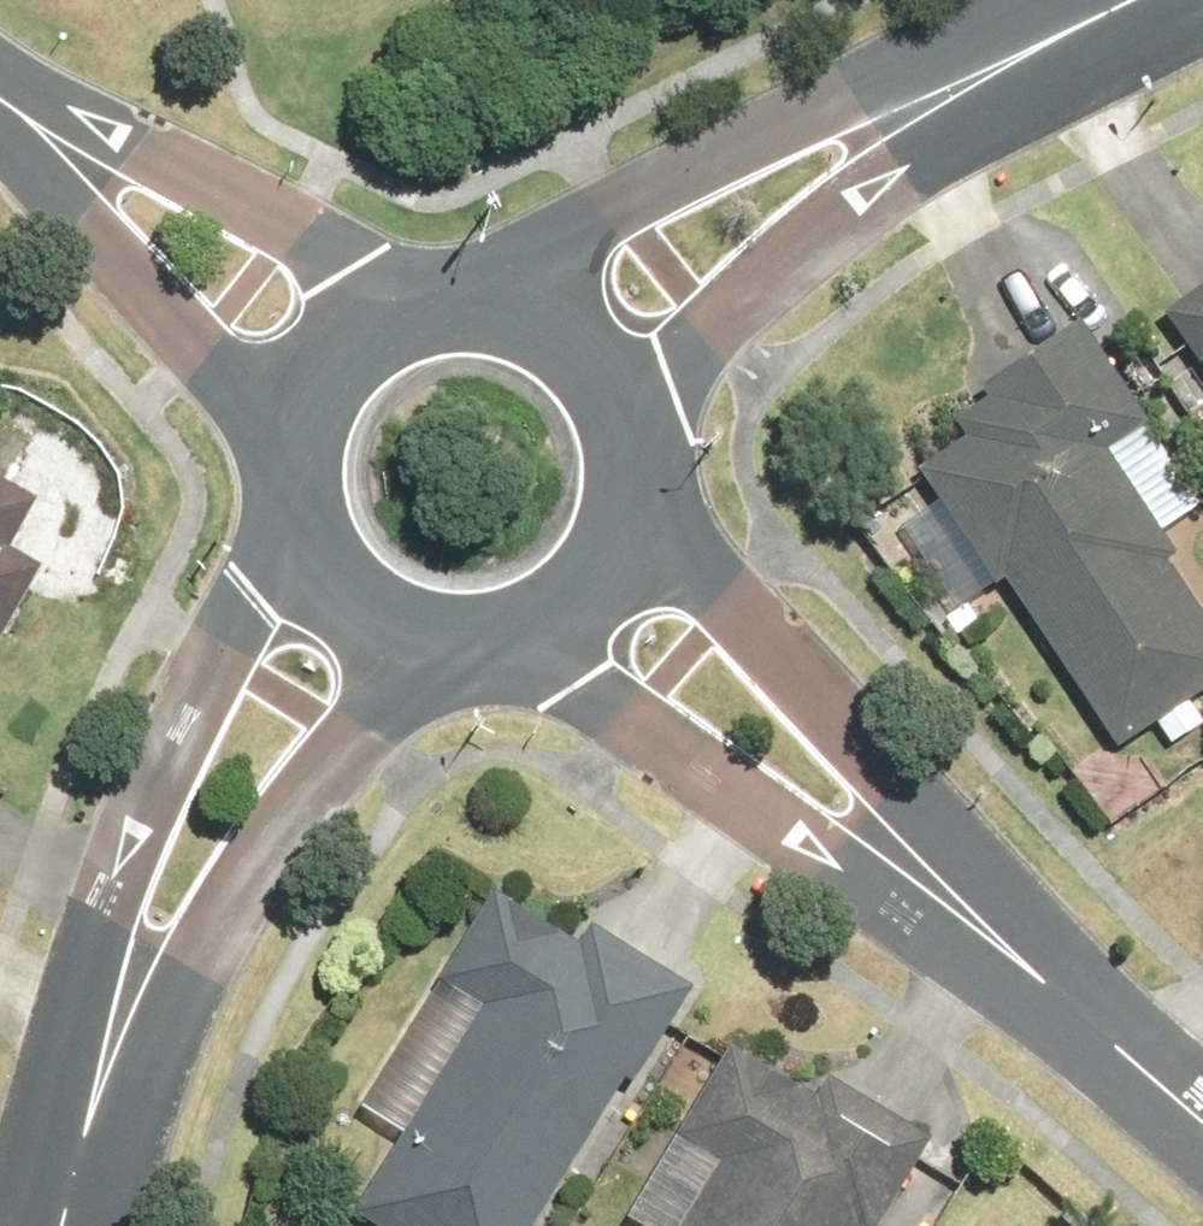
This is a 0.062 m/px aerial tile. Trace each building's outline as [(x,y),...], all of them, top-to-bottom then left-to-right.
[(1167,310),(1202,362),(1202,286),(1167,310)] [(1111,749),(1202,688),(1202,614),(1167,560),(1176,553),(1104,445),(1142,420),(1078,324),(982,387),(990,398),(959,418),(972,438),(917,474),(995,591),(1003,586),(1111,749)] [(40,563),(9,545),(36,495),(0,475),(0,635),(40,563)] [(380,1225),(536,1225),(694,986),(593,920),(579,941),(493,885),(432,977),(482,1010),(352,1207),(380,1225)] [(930,1136),(824,1073),(812,1093),(730,1044),(677,1132),(723,1160),(684,1225),(877,1225),(930,1136)]
